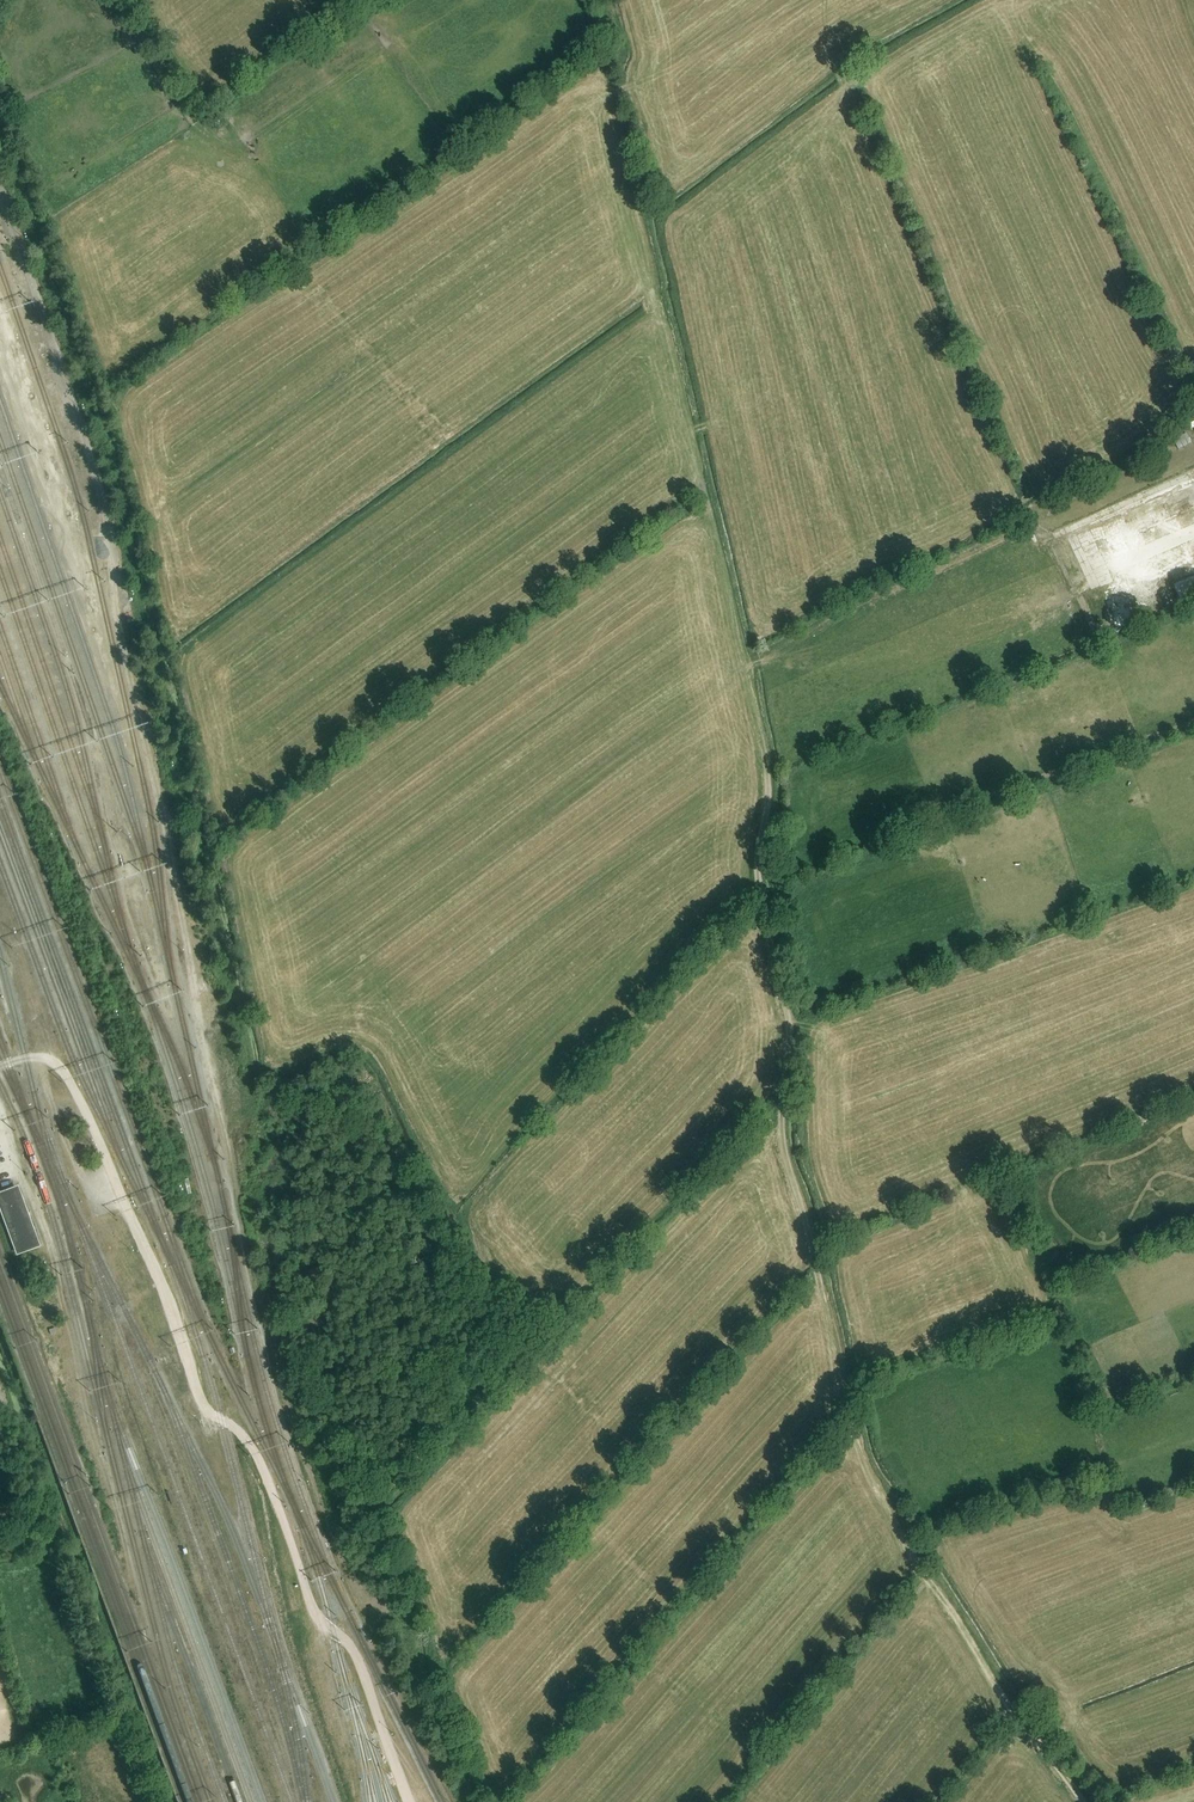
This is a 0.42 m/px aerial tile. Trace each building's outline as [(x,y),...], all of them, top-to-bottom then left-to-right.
[(1186,433),(1174,440),(1179,449),(1191,443),(1186,433)] [(1179,602),(1193,596),(1193,575),(1172,583),(1179,602)] [(14,1181),(2,1144),(0,1144),(0,1186),(14,1181)] [(0,1194),(0,1210),(16,1255),(38,1246),(38,1245),(33,1231),(31,1227),(29,1222),(28,1219),(26,1214),(25,1209),(22,1202),(22,1201),(21,1199),(20,1197),(17,1188),(0,1194)]
